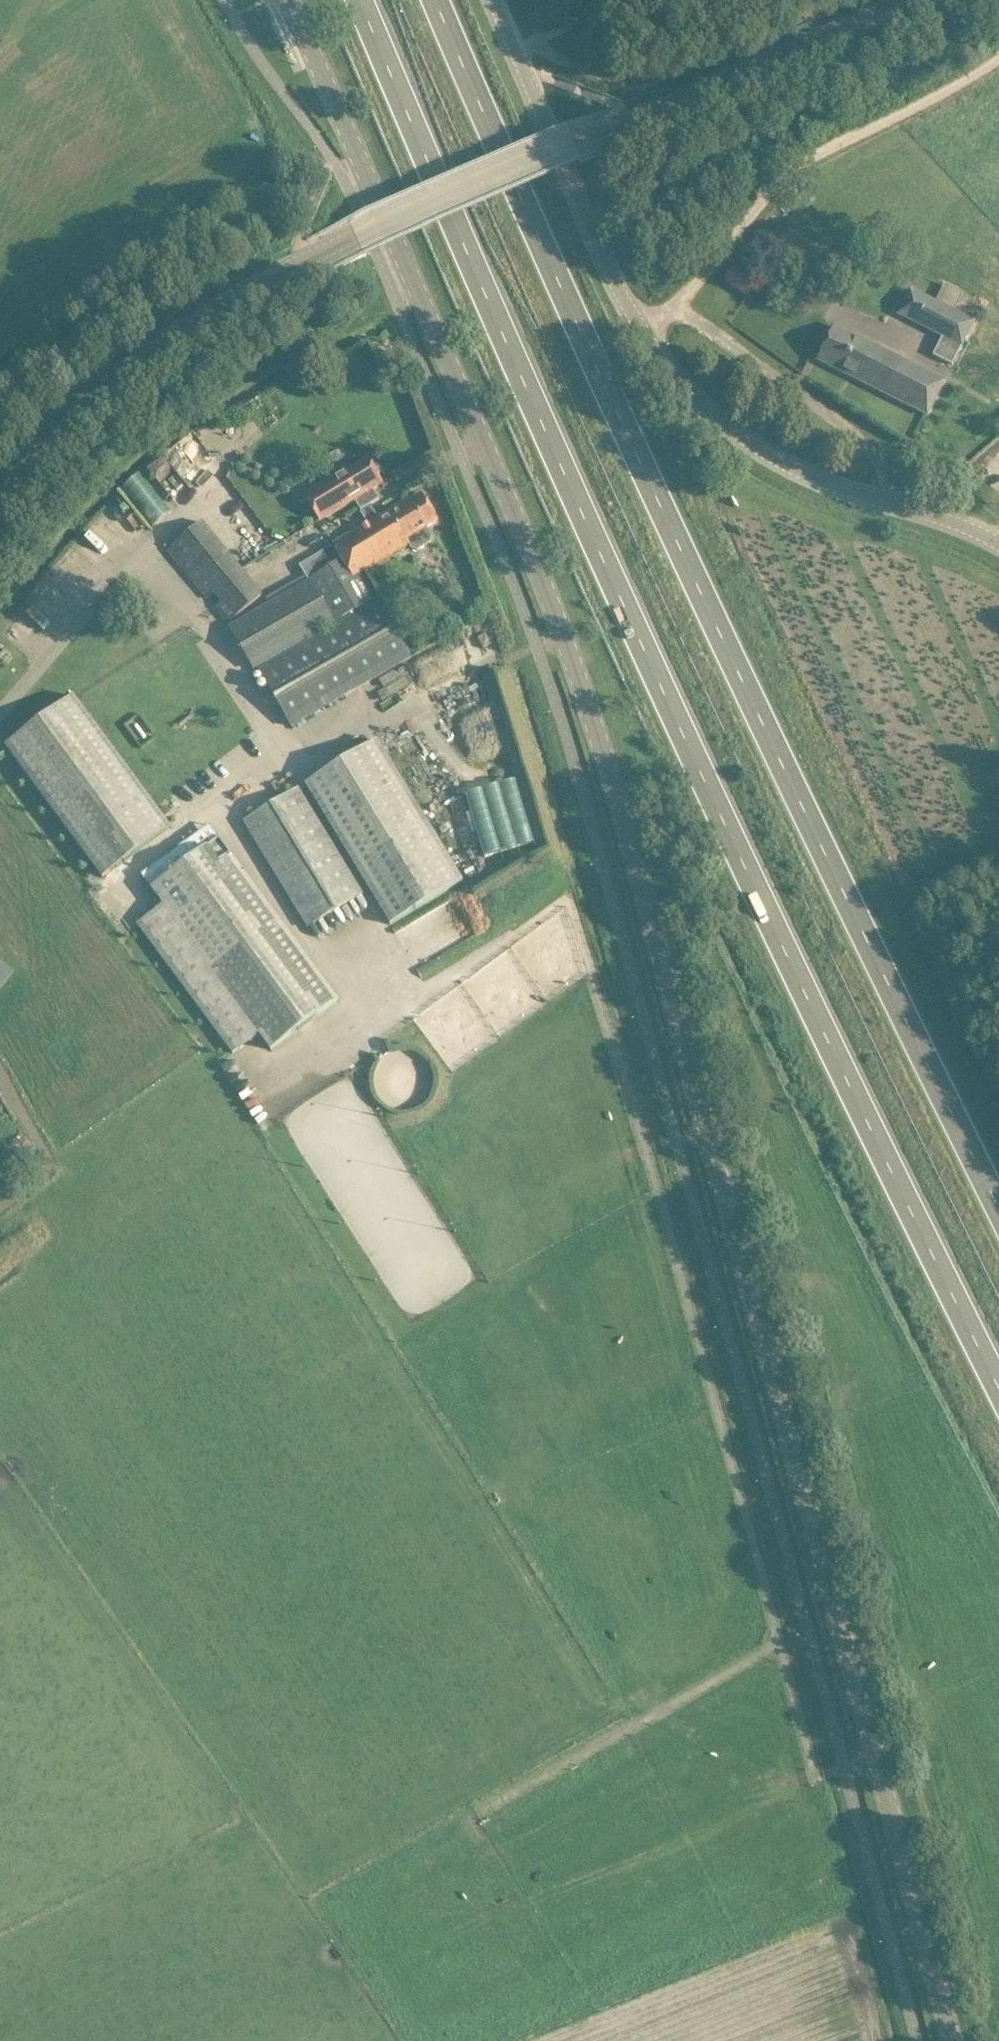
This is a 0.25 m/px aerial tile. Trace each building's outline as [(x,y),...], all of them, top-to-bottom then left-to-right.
[(734,268),(725,281),(747,296),(756,283),(734,268)] [(953,365),(975,322),(911,289),(910,290),(917,294),(908,312),(945,331),(933,355),(953,365)] [(945,381),(836,326),(819,360),(928,415),(945,381)] [(347,469),(304,495),(320,522),(355,501),(361,511),(379,500),(378,499),(376,500),(371,491),(383,483),(369,459),(348,472),(347,469)] [(343,560),(313,576),(339,620),(379,598),(365,571),(410,545),(412,548),(418,550),(431,542),(432,535),(427,527),(438,521),(422,495),(404,505),(403,503),(379,518),(371,505),(361,511),(369,524),(334,545),(343,560)] [(201,523),(168,551),(181,566),(208,599),(215,593),(223,601),(215,608),(227,624),(261,597),(214,538),(201,523)] [(311,578),(229,626),(253,669),(337,622),(311,578)] [(380,601),(260,669),(292,726),(412,657),(380,601)] [(6,746),(103,878),(173,827),(75,694),(6,746)] [(306,784),(390,923),(464,879),(379,740),(306,784)] [(469,793),(487,856),(536,842),(518,779),(469,793)] [(301,787),(244,822),(308,927),(365,892),(301,787)] [(164,903),(139,921),(232,1049),(235,1053),(261,1033),(271,1048),(340,997),(222,835),(196,855),(186,842),(142,874),(152,887),(164,903)] [(14,972),(0,961),(0,989),(14,972)]
